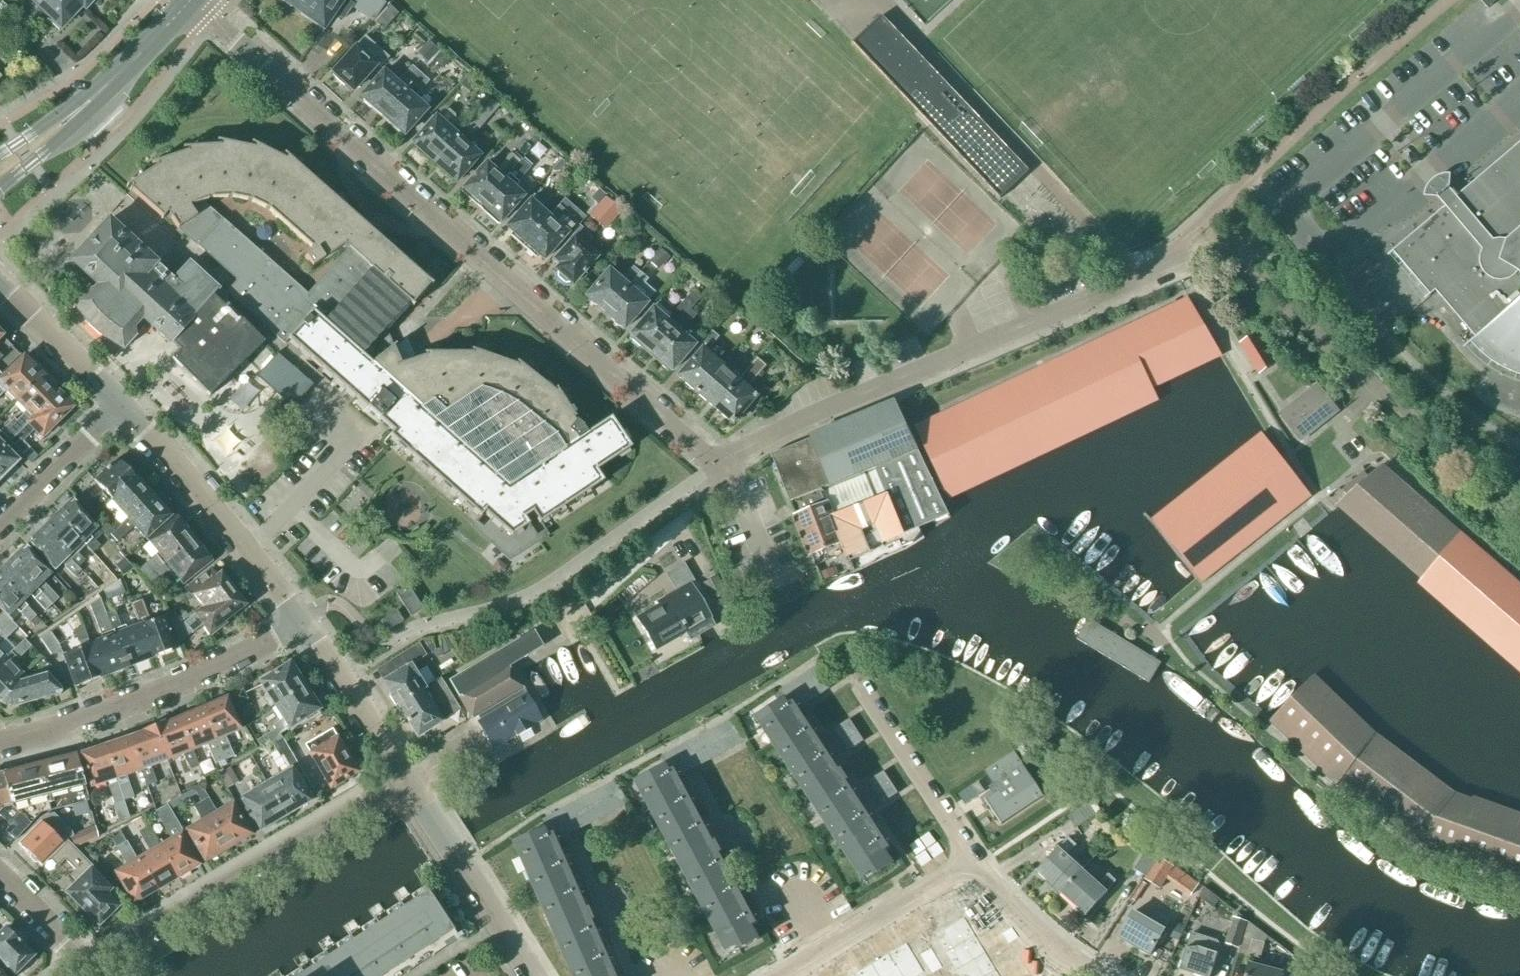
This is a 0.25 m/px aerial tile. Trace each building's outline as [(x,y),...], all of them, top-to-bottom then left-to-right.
[(82,6),(76,0),(35,0),(33,2),(52,20),(50,22),(59,31),(82,6)] [(82,6),(85,9),(93,0),(76,0),(82,6)] [(287,6),(288,4),(300,13),(300,15),(323,32),(325,29),(323,28),(334,14),(343,20),(357,0),(279,0),(287,6)] [(363,4),(358,11),(373,22),(384,4),(379,0),(357,0),(363,4)] [(1496,1),(1494,0),(1480,0),(1488,9),(1496,1)] [(882,15),(853,43),(1000,199),(1030,171),(1002,142),(999,144),(994,139),(996,136),(952,89),(949,91),(944,86),(947,83),(901,35),(899,36),(898,37),(893,32),(895,29),(882,15)] [(355,47),(332,72),(334,74),(332,76),(344,87),(346,84),(353,91),(376,66),(379,68),(387,58),(364,38),(355,47)] [(428,64),(439,52),(428,42),(417,53),(428,64)] [(382,116),(420,74),(412,66),(402,77),(396,83),(383,72),(361,97),(363,99),(364,103),(370,109),(374,109),(382,116)] [(420,74),(382,116),(391,124),(391,128),(398,134),(401,133),(404,136),(426,110),(413,99),(419,92),(429,81),(420,74)] [(463,131),(462,130),(455,124),(455,115),(449,110),(442,110),(436,118),(413,144),(415,146),(415,149),(422,156),(427,156),(434,163),(463,131)] [(463,131),(434,163),(443,171),(443,174),(450,180),(453,180),(456,182),(479,156),(466,145),(472,138),(471,137),(479,128),(470,120),(462,130),(463,131)] [(539,157),(548,145),(540,138),(531,150),(539,157)] [(254,149),(217,141),(217,142),(222,143),(220,146),(183,148),(183,150),(188,149),(188,152),(152,164),(153,165),(158,163),(158,166),(126,187),(127,188),(131,185),(132,188),(129,191),(130,192),(131,191),(162,218),(161,219),(162,220),(167,214),(178,230),(184,226),(187,230),(184,233),(198,246),(197,247),(236,281),(226,293),(285,345),(289,340),(393,431),(389,436),(481,517),(485,512),(511,536),(529,525),(524,518),(532,513),(540,524),(603,482),(596,471),(631,448),(610,417),(586,433),(582,427),(583,427),(576,421),(575,422),(573,419),(574,418),(575,418),(556,389),(555,389),(556,391),(554,391),(517,362),(516,363),(517,364),(516,365),(471,350),(471,351),(472,352),(472,353),(424,353),(424,355),(426,355),(426,356),(401,365),(385,328),(408,302),(413,307),(414,306),(412,304),(430,284),(431,286),(432,285),(284,154),(283,155),(287,159),(285,160),(251,143),(251,144),(256,147),(254,149)] [(1392,251),(1430,296),(1435,291),(1475,338),(1469,342),(1474,348),(1477,351),(1483,356),(1486,358),(1492,363),(1498,367),(1505,370),(1511,373),(1518,376),(1519,376),(1519,143),(1392,251)] [(521,161),(519,160),(511,154),(495,172),(485,164),(460,192),(472,202),(474,199),(482,205),(504,180),(508,175),(508,176),(521,161)] [(504,180),(482,205),(489,212),(487,214),(498,224),(523,197),(513,188),(517,184),(517,183),(531,168),(522,160),(521,161),(508,176),(508,175),(504,180)] [(525,244),(548,218),(539,210),(543,205),(534,197),(507,228),(513,233),(510,236),(518,243),(524,243),(525,244)] [(548,218),(525,244),(527,245),(527,251),(535,258),(538,255),(544,260),(576,223),(580,226),(587,217),(580,211),(573,219),(567,213),(557,225),(548,218)] [(157,267),(155,265),(156,264),(109,220),(71,262),(103,291),(101,294),(84,292),(72,304),(88,324),(94,324),(101,330),(101,337),(122,350),(134,338),(133,332),(152,328),(169,344),(171,343),(180,351),(172,360),(212,395),(228,378),(227,377),(247,356),(264,338),(224,302),(222,305),(220,303),(223,294),(189,264),(177,277),(178,282),(178,283),(158,266),(157,267)] [(572,285),(596,258),(585,248),(593,238),(579,227),(571,236),(574,238),(554,260),(560,265),(555,270),(558,272),(558,278),(564,283),(570,283),(572,285)] [(1100,263),(1106,257),(1093,244),(1087,249),(1100,263)] [(604,315),(640,273),(634,267),(626,277),(629,279),(625,284),(609,270),(586,297),(589,300),(590,303),(604,315)] [(636,294),(635,293),(647,279),(640,273),(604,315),(618,327),(621,327),(624,330),(647,303),(646,302),(652,295),(641,287),(636,294)] [(689,309),(691,311),(699,300),(692,293),(673,313),(680,320),(689,309)] [(952,498),(1159,401),(1153,388),(1220,357),(1221,356),(1222,356),(1188,298),(915,426),(952,498)] [(649,356),(674,327),(666,321),(670,316),(657,304),(630,335),(632,337),(630,339),(649,356)] [(696,316),(691,311),(689,309),(680,320),(687,326),(696,316)] [(1249,339),(1239,323),(1243,319),(1236,313),(1224,320),(1230,329),(1232,328),(1260,373),(1274,364),(1256,335),(1249,339)] [(674,327),(649,356),(668,372),(670,370),(671,372),(694,346),(674,327)] [(696,393),(720,366),(701,350),(677,377),(696,393)] [(278,354),(258,377),(292,408),(313,385),(278,354)] [(42,378),(42,377),(40,374),(40,371),(36,367),(32,367),(24,358),(0,382),(0,396),(5,390),(16,402),(42,378)] [(752,365),(751,364),(745,358),(735,369),(730,375),(720,366),(696,393),(714,408),(752,365)] [(752,365),(714,408),(732,424),(755,397),(746,389),(765,366),(756,358),(751,364),(752,365)] [(59,395),(58,395),(50,387),(51,383),(47,379),(43,379),(42,378),(16,402),(26,412),(16,422),(13,419),(1,432),(10,442),(29,424),(59,395)] [(1301,441),(1338,411),(1317,384),(1280,414),(1301,441)] [(29,424),(10,442),(23,455),(30,449),(23,441),(35,430),(42,437),(45,437),(53,430),(51,428),(67,412),(72,412),(72,403),(68,403),(59,394),(58,395),(59,395),(29,424)] [(851,503),(928,472),(905,422),(895,402),(810,437),(812,440),(821,463),(782,479),(790,501),(830,485),(839,508),(851,503)] [(297,439),(279,423),(247,460),(265,476),(297,439)] [(1248,445),(1297,508),(1311,497),(1262,435),(1261,434),(1248,445)] [(773,456),(782,479),(821,463),(812,440),(773,456)] [(0,479),(8,471),(11,471),(15,467),(15,464),(17,462),(0,444),(0,479)] [(1284,518),(1297,508),(1248,445),(1234,455),(1284,518)] [(1270,529),(1284,518),(1234,455),(1220,466),(1270,529)] [(103,475),(95,482),(103,491),(85,507),(94,516),(109,502),(111,504),(113,501),(136,479),(118,460),(113,464),(113,463),(102,474),(103,475)] [(1349,506),(1384,466),(1378,460),(1345,484),(1351,492),(1342,500),(1345,502),(1349,506)] [(1256,540),(1270,529),(1220,466),(1207,477),(1256,540)] [(1359,515),(1394,474),(1384,466),(1349,506),(1359,515)] [(851,503),(864,536),(877,531),(884,548),(900,542),(902,547),(913,543),(921,533),(919,529),(949,516),(943,502),(928,472),(851,503)] [(1369,524),(1404,483),(1394,474),(1359,515),(1369,524)] [(130,519),(156,495),(138,476),(136,479),(113,501),(128,517),(130,519)] [(1243,551),(1256,540),(1207,477),(1193,488),(1243,551)] [(1379,532),(1414,491),(1404,483),(1369,524),(1379,532)] [(799,523),(839,508),(830,485),(790,501),(799,523)] [(1229,561),(1243,551),(1193,488),(1180,498),(1229,561)] [(1389,541),(1424,500),(1414,491),(1379,532),(1389,541)] [(114,534),(112,537),(117,542),(136,525),(148,538),(174,513),(156,495),(130,519),(128,517),(113,532),(114,534)] [(1216,572),(1229,561),(1180,498),(1166,509),(1216,572)] [(1399,550),(1434,509),(1424,500),(1389,541),(1399,550)] [(83,541),(82,542),(93,553),(100,546),(93,539),(89,535),(97,527),(74,501),(59,516),(83,541)] [(871,553),(864,536),(851,503),(839,508),(799,523),(812,556),(816,566),(847,553),(850,562),(871,553)] [(1202,583),(1216,572),(1166,509),(1152,520),(1198,577),(1202,583)] [(1409,558),(1444,517),(1434,509),(1399,550),(1409,558)] [(75,549),(82,542),(83,541),(59,516),(44,530),(79,567),(85,560),(79,553),(75,549)] [(1419,567),(1454,526),(1444,517),(1409,558),(1419,567)] [(165,563),(194,539),(177,518),(151,539),(161,552),(158,555),(164,563),(165,563)] [(114,534),(113,532),(107,526),(101,531),(107,538),(110,535),(112,537),(114,534)] [(1435,569),(1464,534),(1454,526),(1419,567),(1428,575),(1434,569),(1435,569)] [(29,545),(54,570),(60,564),(74,579),(81,571),(78,568),(79,567),(44,530),(29,545)] [(1445,578),(1474,543),(1464,534),(1435,569),(1445,578)] [(157,569),(147,577),(152,583),(170,570),(171,571),(175,569),(185,581),(211,560),(194,539),(165,563),(164,563),(156,568),(157,569)] [(1455,586),(1484,552),(1474,543),(1445,578),(1455,586)] [(12,562),(54,605),(60,599),(49,587),(43,581),(51,573),(27,547),(12,562)] [(695,572),(706,567),(698,552),(688,557),(695,572)] [(1465,595),(1494,560),(1484,552),(1455,586),(1465,595)] [(124,577),(134,569),(124,558),(114,566),(124,577)] [(1475,603),(1504,569),(1494,560),(1465,595),(1475,603)] [(54,605),(12,562),(0,574),(0,579),(22,601),(23,601),(30,594),(35,599),(47,612),(54,605)] [(101,586),(112,576),(103,566),(92,577),(101,586)] [(1485,612),(1514,577),(1504,569),(1475,603),(1485,612)] [(203,610),(231,589),(229,586),(231,585),(225,577),(223,578),(221,575),(218,578),(212,570),(187,590),(203,610)] [(1519,591),(1519,582),(1514,577),(1485,612),(1495,621),(1519,591)] [(23,601),(22,601),(0,579),(0,610),(4,614),(6,617),(7,616),(16,608),(21,613),(30,624),(38,617),(28,607),(23,601)] [(690,640),(714,626),(710,619),(711,619),(690,584),(657,604),(658,607),(637,619),(656,651),(686,633),(690,640)] [(410,617),(423,610),(408,587),(396,594),(410,617)] [(203,610),(175,632),(179,644),(192,633),(204,624),(212,635),(226,625),(224,622),(244,606),(231,589),(203,610)] [(1519,611),(1519,591),(1495,621),(1505,629),(1519,611)] [(127,668),(106,615),(99,598),(89,604),(101,636),(103,641),(91,645),(90,646),(102,677),(127,668)] [(139,627),(151,658),(163,654),(166,655),(172,653),(173,650),(177,649),(165,617),(149,623),(140,600),(131,603),(140,627),(139,627)] [(151,658),(139,627),(126,632),(125,627),(122,628),(115,611),(106,615),(127,668),(151,658)] [(1519,632),(1519,611),(1505,629),(1515,638),(1519,632)] [(387,632),(403,622),(397,612),(380,622),(387,632)] [(10,621),(6,617),(4,614),(0,618),(0,631),(10,621)] [(1109,626),(1089,614),(1088,616),(1087,617),(1073,640),(1149,686),(1163,663),(1163,662),(1165,659),(1157,655),(1114,629),(1109,626)] [(17,627),(7,616),(6,617),(10,621),(0,631),(0,644),(17,627)] [(16,645),(28,634),(20,626),(9,637),(16,645)] [(90,646),(91,645),(84,628),(75,631),(81,649),(64,655),(76,687),(80,685),(82,687),(89,684),(90,682),(102,677),(90,646)] [(1159,633),(1150,628),(1142,640),(1151,646),(1159,633)] [(61,650),(49,633),(39,639),(51,656),(61,650)] [(15,683),(23,675),(13,664),(18,660),(31,646),(24,639),(11,653),(6,657),(6,658),(0,664),(0,697),(14,683),(15,683)] [(541,721),(527,696),(512,670),(530,659),(519,640),(448,681),(463,706),(468,713),(467,720),(480,721),(481,721),(478,723),(493,749),(516,736),(517,738),(531,730),(530,728),(541,721)] [(395,707),(425,688),(411,666),(426,656),(419,643),(386,664),(393,676),(383,682),(390,693),(388,695),(395,707)] [(436,657),(443,656),(441,649),(434,650),(436,657)] [(275,706),(305,688),(290,664),(272,675),(270,673),(258,680),(269,697),(265,699),(271,708),(275,706)] [(865,883),(894,864),(794,712),(829,689),(816,668),(780,691),(786,699),(757,718),(865,883)] [(47,675),(15,683),(14,683),(0,697),(0,702),(2,703),(5,705),(7,705),(10,706),(13,706),(18,705),(56,694),(56,695),(58,696),(59,696),(60,696),(61,695),(61,694),(61,693),(61,692),(60,689),(66,682),(53,669),(47,675)] [(425,688),(395,707),(403,719),(405,717),(417,737),(460,711),(441,679),(425,688)] [(1290,741),(1328,693),(1316,681),(1279,725),(1276,728),(1290,741)] [(302,727),(322,715),(319,710),(322,709),(311,691),(306,689),(305,688),(275,706),(283,719),(272,726),(274,729),(256,741),(262,750),(281,738),(279,735),(299,723),(302,727)] [(235,705),(248,699),(243,690),(230,697),(235,705)] [(1303,754),(1340,705),(1328,693),(1290,741),(1303,754)] [(216,740),(225,760),(234,756),(225,736),(240,730),(227,698),(224,700),(220,699),(201,707),(216,740)] [(1316,766),(1353,718),(1340,705),(1303,754),(1316,766)] [(215,765),(225,760),(216,740),(201,707),(178,717),(192,751),(193,750),(207,744),(215,765)] [(322,715),(302,727),(307,737),(313,733),(317,740),(306,746),(331,788),(334,786),(335,788),(344,783),(343,781),(357,773),(349,761),(351,759),(347,752),(345,753),(332,731),(322,715)] [(199,766),(193,750),(192,751),(178,717),(170,721),(154,727),(166,761),(183,754),(189,770),(199,766)] [(1329,779),(1365,730),(1353,718),(1316,766),(1329,779)] [(845,753),(864,741),(850,720),(831,732),(845,753)] [(151,766),(166,761),(154,727),(137,733),(129,736),(141,770),(147,787),(157,783),(151,766)] [(1343,790),(1379,740),(1365,730),(1329,779),(1330,780),(1343,790)] [(127,775),(141,770),(129,736),(105,744),(116,779),(123,801),(134,797),(127,775)] [(1358,801),(1392,750),(1379,740),(1343,790),(1358,801)] [(114,804),(123,801),(116,779),(105,744),(86,751),(83,754),(80,755),(91,787),(107,782),(114,804)] [(290,771),(267,784),(286,818),(301,809),(300,806),(308,802),(302,792),(307,790),(295,769),(298,767),(288,749),(280,754),(290,771)] [(729,956),(760,939),(674,780),(689,772),(677,750),(662,758),(667,766),(636,783),(729,956)] [(1372,812),(1406,761),(1392,750),(1358,801),(1372,812)] [(1042,796),(1014,754),(986,772),(994,784),(999,781),(1004,789),(986,802),(1000,824),(1042,796)] [(36,800),(40,814),(89,801),(77,756),(27,769),(35,800),(36,800)] [(1387,823),(1420,771),(1406,761),(1372,812),(1387,823)] [(309,786),(318,781),(308,764),(299,769),(309,786)] [(31,824),(40,814),(36,800),(35,800),(27,769),(3,775),(12,806),(11,806),(20,815),(31,824)] [(1402,834),(1433,782),(1420,771),(1387,823),(1402,834)] [(883,803),(898,793),(884,772),(869,781),(883,803)] [(11,806),(12,806),(3,775),(0,776),(0,809),(2,808),(11,805),(11,806)] [(230,797),(239,792),(232,781),(223,786),(230,797)] [(1416,845),(1447,791),(1445,791),(1433,782),(1402,834),(1416,845)] [(271,827),(286,818),(267,784),(239,801),(251,822),(256,819),(261,829),(269,824),(271,827)] [(1433,852),(1463,797),(1447,791),(1416,845),(1417,846),(1433,852)] [(1451,858),(1480,803),(1463,797),(1433,852),(1451,858)] [(200,803),(228,848),(238,842),(241,843),(246,840),(247,837),(250,835),(233,805),(218,814),(209,798),(200,803)] [(217,854),(228,848),(200,803),(193,807),(203,822),(188,831),(205,861),(208,859),(211,860),(216,857),(217,854)] [(1468,864),(1496,809),(1480,803),(1451,858),(1468,864)] [(1076,829),(1096,816),(1088,804),(1068,817),(1076,829)] [(158,849),(177,878),(179,877),(180,879),(190,873),(200,867),(181,836),(183,831),(168,805),(156,812),(172,841),(159,848),(158,849)] [(1485,870),(1512,815),(1496,809),(1468,864),(1485,870)] [(554,843),(569,835),(558,813),(543,820),(547,829),(516,843),(574,975),(612,975),(554,843)] [(14,841),(31,824),(20,815),(4,831),(14,841)] [(66,840),(74,849),(99,838),(95,826),(72,835),(71,832),(54,815),(43,818),(39,822),(41,825),(20,845),(30,856),(31,859),(35,862),(38,862),(41,865),(49,857),(66,840)] [(1519,838),(1519,818),(1512,815),(1485,870),(1502,876),(1519,838)] [(158,849),(159,848),(142,817),(133,822),(150,854),(138,861),(155,891),(158,889),(161,890),(166,887),(167,884),(177,878),(158,849)] [(1062,895),(1083,870),(1067,856),(1077,845),(1069,838),(1060,849),(1059,848),(1037,873),(1062,895)] [(1519,881),(1519,838),(1502,876),(1519,882),(1519,881)] [(94,869),(74,849),(66,840),(49,857),(58,867),(65,860),(75,871),(70,876),(78,884),(69,893),(78,904),(79,910),(85,911),(98,924),(116,907),(110,902),(115,897),(91,873),(94,869)] [(155,891),(138,861),(137,861),(126,841),(116,847),(127,867),(116,874),(133,904),(137,901),(140,902),(145,899),(146,896),(155,891)] [(1147,876),(1159,856),(1148,849),(1135,869),(1147,876)] [(1159,856),(1147,876),(1159,884),(1171,864),(1159,856)] [(1083,870),(1062,895),(1086,916),(1108,892),(1107,892),(1117,881),(1109,874),(1099,885),(1083,870)] [(1193,900),(1202,887),(1186,876),(1177,888),(1193,900)] [(425,887),(410,897),(413,901),(402,908),(400,904),(385,913),(387,917),(377,924),(374,920),(360,930),(362,934),(352,941),(349,936),(335,946),(337,950),(327,957),(324,953),(310,962),(312,967),(301,974),(299,969),(289,975),(385,975),(459,928),(433,889),(428,893),(425,887)] [(1164,931),(1170,920),(1156,912),(1150,923),(1133,913),(1118,937),(1150,956),(1157,943),(1160,945),(1167,934),(1164,932),(1164,931)] [(965,917),(934,935),(945,953),(975,935),(965,917)] [(1239,948),(1247,922),(1233,917),(1224,944),(1239,948)] [(4,973),(5,973),(4,972),(7,970),(9,969),(14,974),(33,956),(14,938),(14,933),(8,927),(0,935),(0,969),(4,973)] [(1219,946),(1217,942),(1191,934),(1186,949),(1179,971),(1195,975),(1211,975),(1218,954),(1217,953),(1219,946)] [(975,935),(945,953),(956,970),(986,952),(975,935)] [(1269,952),(1271,945),(1245,938),(1240,953),(1261,958),(1263,951),(1269,952)] [(889,953),(902,975),(919,975),(925,973),(907,943),(889,953)] [(928,949),(918,955),(924,965),(934,959),(928,949)] [(956,970),(959,975),(986,975),(996,970),(986,952),(956,970)] [(871,964),(879,975),(902,975),(889,953),(871,964)] [(937,958),(926,964),(932,974),(942,968),(937,958)] [(854,974),(855,975),(879,975),(871,964),(854,974)] [(1282,974),(1249,965),(1246,975),(1282,975),(1282,974)]
